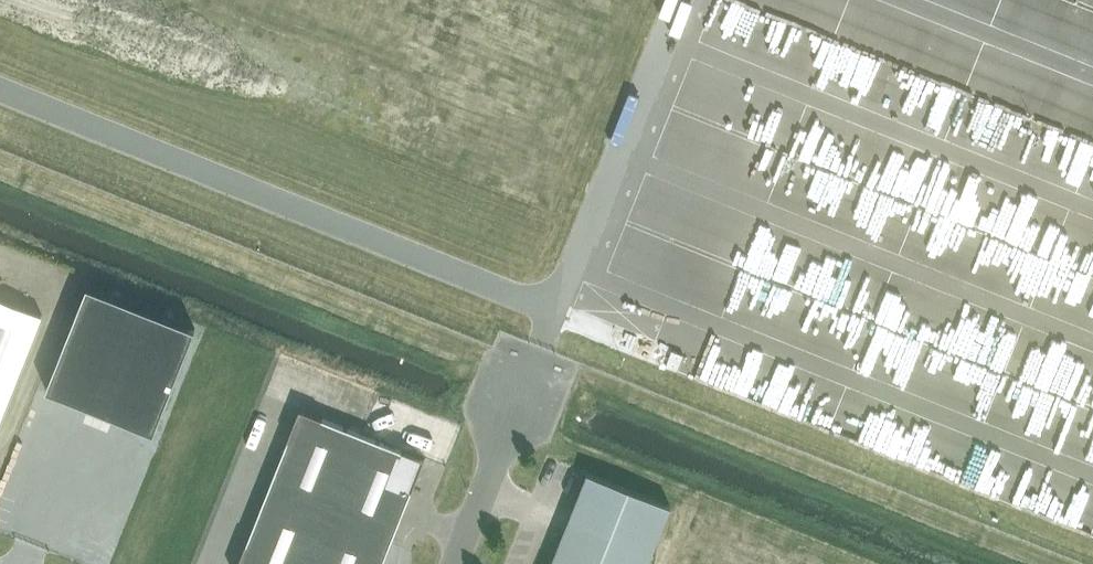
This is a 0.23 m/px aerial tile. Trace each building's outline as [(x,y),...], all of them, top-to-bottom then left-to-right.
[(153,431),(194,329),(87,286),(46,389),(153,431)] [(41,315),(0,299),(0,419),(41,315)] [(299,409),(238,563),(382,563),(424,459),(299,409)] [(551,563),(646,563),(669,506),(587,474),(551,563)]
